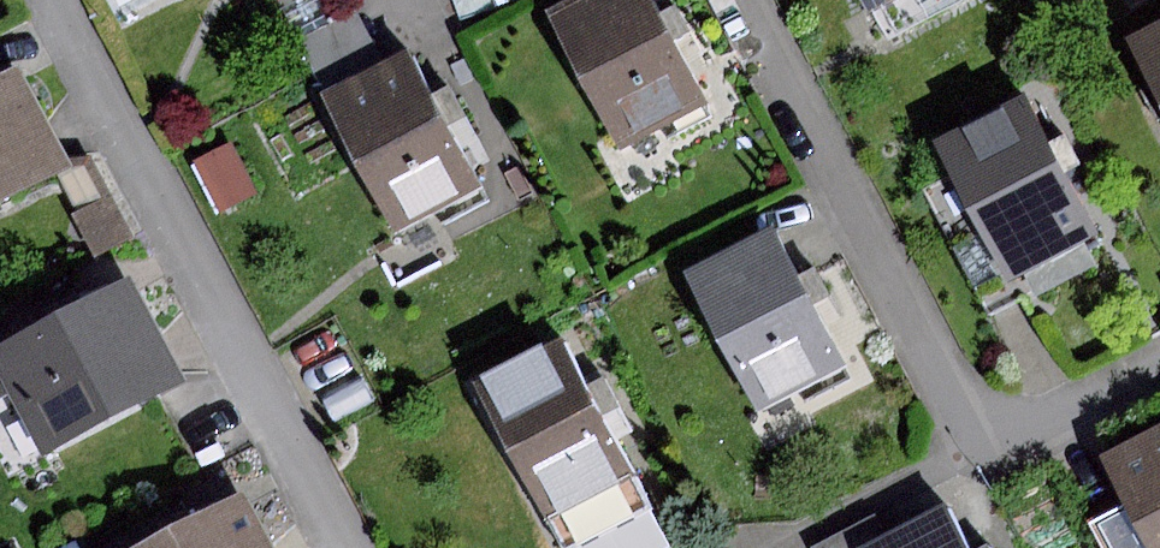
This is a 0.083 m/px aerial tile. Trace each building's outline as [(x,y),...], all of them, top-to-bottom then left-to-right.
[(621,153),(709,106),(686,63),(703,54),(675,2),(658,11),(652,0),(565,0),(545,10),(621,153)] [(875,12),(895,0),(868,0),(875,12)] [(308,69),(372,35),(358,10),(295,43),(308,69)] [(1124,39),(1159,105),(1159,20),(1124,39)] [(322,93),(385,61),(372,35),(308,69),(322,93)] [(316,96),(390,240),(481,194),(467,167),(486,157),(448,83),(431,92),(409,49),(385,61),(322,93),(316,96)] [(23,64),(0,76),(0,201),(73,164),(23,64)] [(1024,97),(940,139),(958,175),(927,190),(982,299),(1098,241),(1024,97)] [(230,143),(193,162),(219,212),(256,194),(230,143)] [(111,192),(74,213),(103,261),(139,240),(111,192)] [(774,226),(685,271),(755,408),(844,363),(823,323),(840,314),(819,273),(802,281),(774,226)] [(0,346),(0,366),(13,392),(45,451),(189,375),(135,274),(0,346)] [(651,509),(617,441),(633,434),(598,365),(582,373),(561,333),(474,377),(561,547),(575,547),(651,509)] [(0,366),(0,398),(13,392),(0,366)] [(1110,447),(1135,498),(1159,547),(1159,423),(1110,447)] [(244,491),(134,547),(274,547),(244,491)] [(1135,498),(1096,518),(1112,547),(1159,547),(1135,498)] [(944,506),(889,535),(864,547),(967,547),(944,506)] [(889,535),(878,514),(813,547),(864,547),(889,535)]
